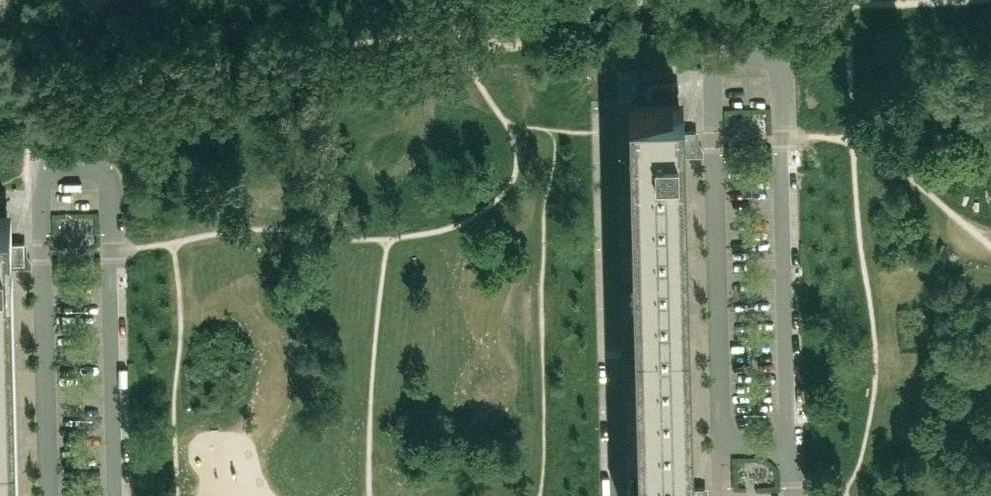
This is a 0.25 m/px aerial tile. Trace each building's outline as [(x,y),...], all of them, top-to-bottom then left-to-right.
[(685,328),(682,230),(680,151),(696,151),(695,130),(680,130),(679,98),(632,100),(638,329),(685,328)] [(11,342),(9,263),(25,263),(25,241),(8,242),(8,210),(0,211),(0,440),(14,440),(11,342)] [(687,426),(685,328),(638,329),(642,495),(705,495),(704,486),(689,486),(687,426)]
